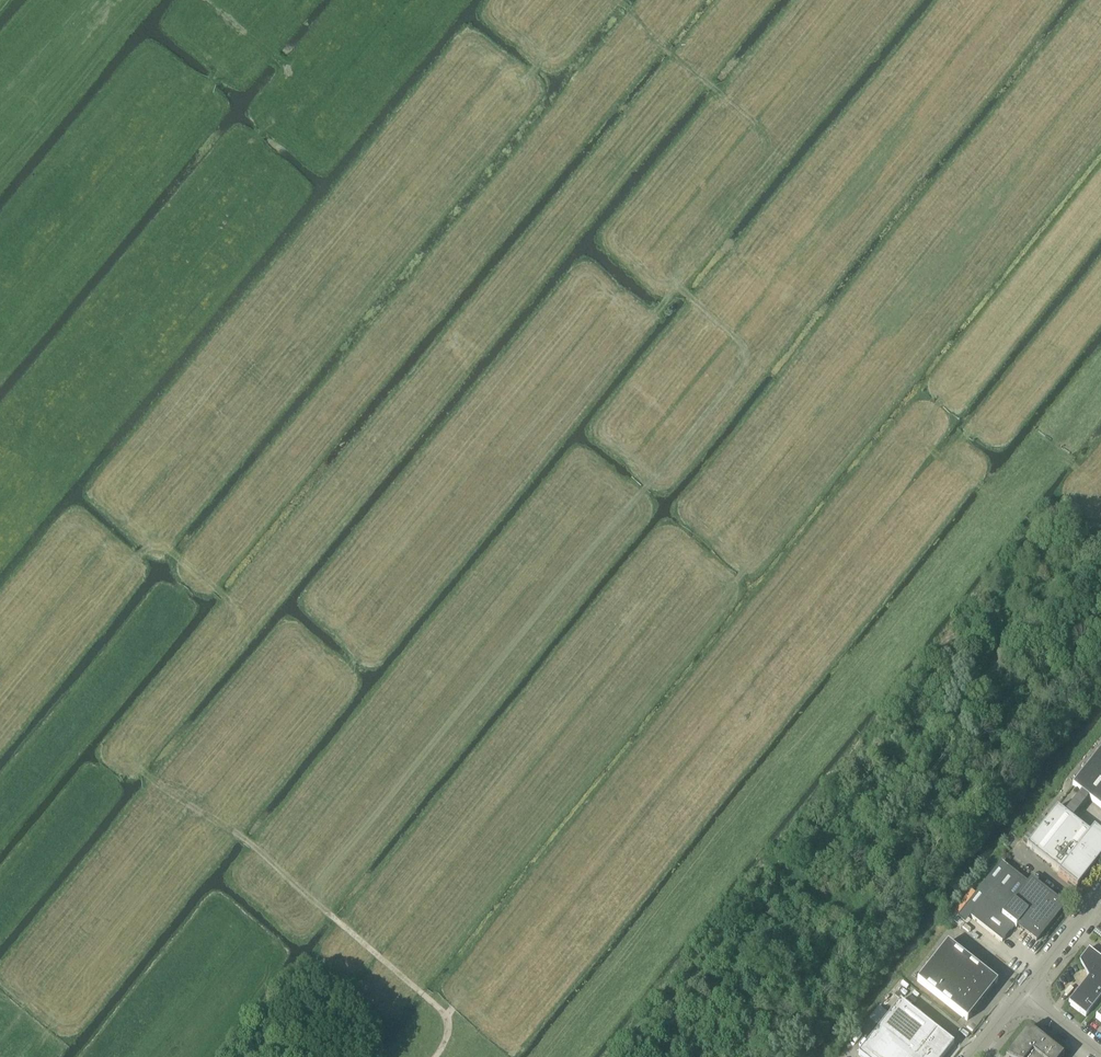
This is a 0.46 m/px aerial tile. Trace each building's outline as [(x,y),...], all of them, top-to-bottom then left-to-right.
[(1072,786),(1081,793),(1088,799),(1100,810),(1100,749),(1072,786)] [(1026,846),(1060,873),(1058,876),(1076,891),(1091,873),(1093,874),(1099,867),(1097,865),(1100,859),(1100,838),(1093,832),(1091,835),(1071,820),(1088,799),(1081,793),(1064,814),(1057,808),(1026,846)] [(968,916),(1001,942),(1014,927),(1016,928),(1017,927),(1036,942),(1062,908),(1031,883),(1029,885),(1007,867),(968,916)] [(917,982),(967,1021),(968,1020),(966,1019),(994,983),(996,984),(997,983),(947,943),(917,982)] [(1083,969),(1090,975),(1078,996),(1076,994),(1068,1004),(1085,1017),(1100,998),(1100,960),(1088,950),(1079,961),(1083,969)] [(879,1028),(915,1056),(943,1056),(953,1044),(900,1002),(879,1028)] [(879,1028),(858,1055),(861,1056),(915,1056),(879,1028)] [(1064,1056),(1028,1028),(1007,1055),(1008,1055),(1007,1056),(1063,1056),(1064,1056)]
